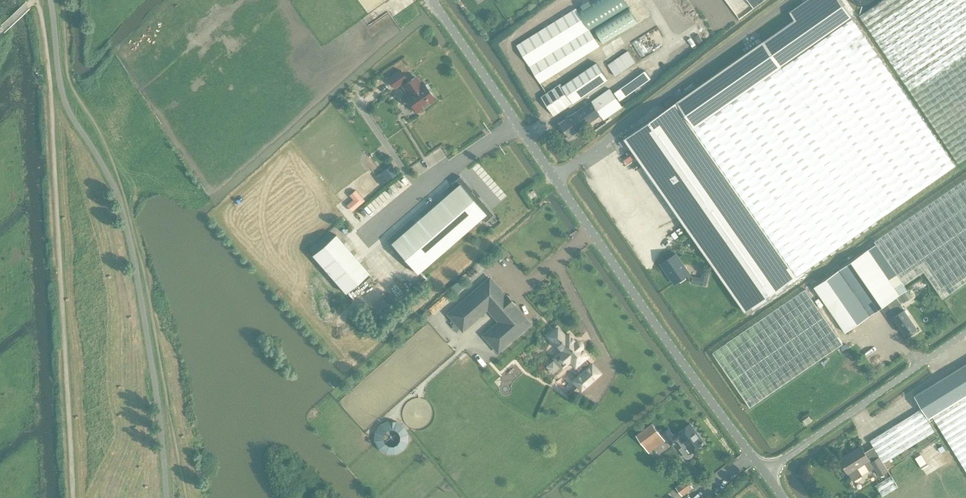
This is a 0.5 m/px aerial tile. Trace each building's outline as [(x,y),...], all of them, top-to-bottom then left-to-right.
[(576,8),(590,30),(629,6),(625,0),(590,0),(576,8)] [(624,138),(745,312),(885,214),(956,165),(840,0),(807,0),(789,12),(794,19),(764,40),(624,138)] [(860,16),(958,164),(965,158),(965,0),(884,0),(860,16)] [(603,42),(637,21),(629,7),(594,29),(603,42)] [(590,30),(576,8),(517,45),(541,83),(600,46),(590,30)] [(619,35),(600,49),(608,62),(628,48),(619,35)] [(635,62),(627,51),(608,64),(616,75),(635,62)] [(561,83),(541,97),(554,115),(574,102),(590,91),(599,84),(607,79),(596,63),(563,85),(561,83)] [(432,93),(431,92),(429,91),(423,82),(420,84),(415,77),(408,82),(406,79),(406,78),(401,70),(388,79),(394,87),(402,81),(404,84),(403,85),(409,93),(405,95),(416,111),(434,99),(432,96),(432,93)] [(645,70),(615,92),(620,99),(634,89),(635,90),(651,78),(645,70)] [(610,89),(591,102),(601,115),(604,119),(622,106),(610,89)] [(591,102),(560,123),(569,137),(601,115),(591,102)] [(451,183),(455,187),(391,243),(417,273),(481,218),(485,222),(486,221),(485,220),(492,214),(493,215),(493,214),(477,196),(476,197),(471,191),(472,190),(460,176),(459,176),(460,177),(453,184),(452,183),(451,183)] [(943,298),(965,282),(965,179),(875,241),(904,284),(924,271),(943,298)] [(336,234),(312,255),(345,293),(369,272),(336,234)] [(869,249),(839,270),(871,315),(875,312),(887,304),(889,302),(897,297),(900,295),(869,249)] [(675,284),(689,273),(676,253),(661,264),(675,284)] [(839,270),(814,287),(846,332),(871,315),(839,270)] [(507,294),(505,296),(489,278),(448,314),(462,330),(487,308),(499,322),(484,335),(498,351),(529,324),(514,306),(515,304),(507,294)] [(805,287),(712,351),(751,407),(843,343),(805,287)] [(908,289),(900,295),(897,297),(901,303),(906,299),(907,301),(913,297),(908,289)] [(889,302),(897,314),(894,317),(906,335),(912,331),(913,333),(918,330),(916,328),(917,327),(901,303),(897,297),(889,302)] [(573,380),(581,389),(600,373),(592,364),(590,365),(584,358),(588,355),(581,347),(576,341),(569,334),(565,337),(557,328),(548,336),(562,351),(558,354),(566,363),(570,360),(575,366),(581,373),(573,380)] [(932,416),(965,395),(965,364),(915,395),(929,418),(932,416)] [(932,416),(965,471),(965,395),(932,416)] [(884,463),(935,431),(921,409),(870,441),(884,463)] [(652,424),(642,431),(636,436),(645,447),(661,435),(652,424)] [(691,452),(704,443),(691,424),(676,434),(675,433),(673,435),(669,429),(663,433),(671,444),(680,438),(691,452)] [(931,441),(935,448),(942,444),(938,437),(931,441)] [(871,462),(870,460),(861,446),(840,459),(853,481),(862,475),(857,468),(865,463),(869,471),(875,467),(880,476),(888,471),(879,457),(871,462)] [(925,450),(931,460),(937,457),(930,447),(925,450)] [(676,486),(683,496),(694,487),(687,478),(676,486)]
